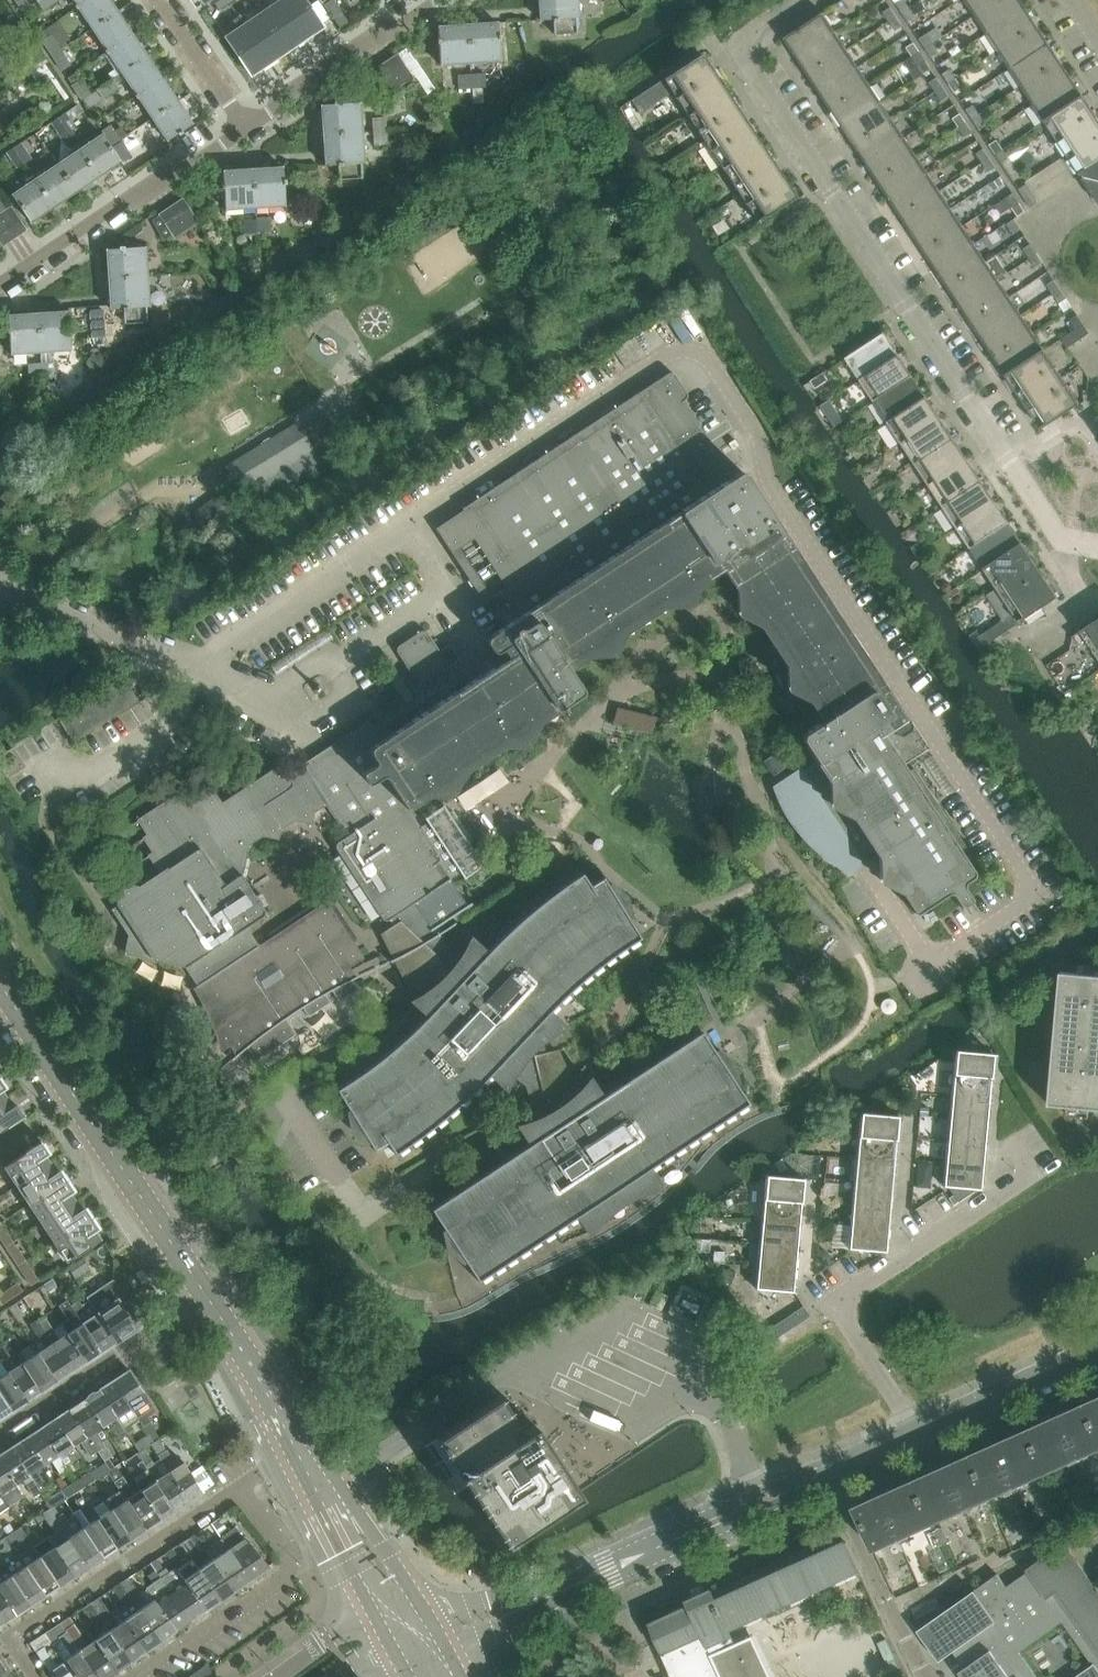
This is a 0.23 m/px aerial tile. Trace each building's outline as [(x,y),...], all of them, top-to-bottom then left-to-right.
[(21,10),(30,5),(27,0),(14,0),(21,10)] [(36,1),(42,9),(55,0),(37,0),(36,1)] [(76,6),(92,29),(117,12),(109,0),(86,0),(76,6)] [(214,3),(219,10),(229,3),(227,0),(218,0),(214,3)] [(278,1),(304,39),(323,27),(305,0),(279,0),(278,1)] [(324,4),(334,19),(342,13),(334,0),(330,0),(324,4)] [(579,17),(578,0),(538,0),(540,20),(553,19),(553,21),(554,34),(577,32),(576,17),(579,17)] [(896,3),(902,13),(910,8),(905,0),(902,0),(896,3)] [(975,15),(999,0),(965,0),(975,15)] [(975,15),(987,33),(1025,8),(1020,0),(999,0),(975,15)] [(278,1),(261,12),(287,51),(304,39),(278,1)] [(891,7),(883,12),(889,21),(897,16),(891,7)] [(910,8),(902,13),(908,22),(916,17),(910,8)] [(1025,8),(987,33),(999,51),(1037,25),(1025,8)] [(117,12),(92,29),(107,51),(132,34),(117,12)] [(261,12),(243,24),(269,63),(287,51),(261,12)] [(823,13),(785,38),(797,57),(836,31),(823,13)] [(897,16),(889,21),(895,30),(903,25),(897,16)] [(498,39),(500,39),(500,35),(498,35),(497,22),(467,24),(470,63),(500,61),(498,39)] [(243,24),(225,37),(251,75),(269,63),(243,24)] [(437,26),(438,39),(437,39),(437,43),(439,43),(440,65),(470,63),(467,24),(437,26)] [(1037,25),(999,51),(1010,68),(1049,43),(1037,25)] [(836,31),(797,57),(809,74),(847,49),(836,31)] [(132,34),(107,51),(122,73),(147,56),(132,34)] [(927,34),(920,39),(926,48),(933,43),(927,34)] [(50,35),(42,40),(52,56),(60,50),(50,35)] [(914,42),(907,47),(913,56),(920,52),(914,42)] [(933,43),(926,48),(932,57),(939,52),(933,43)] [(1049,43),(1010,68),(1022,86),(1061,61),(1049,43)] [(847,49),(809,74),(820,92),(859,67),(847,49)] [(70,65),(60,50),(52,56),(62,70),(70,65)] [(698,50),(692,54),(695,58),(631,100),(640,113),(672,92),(757,222),(789,201),(791,204),(797,200),(791,191),(792,191),(705,59),(705,60),(698,50)] [(920,52),(913,56),(919,66),(926,61),(920,52)] [(385,62),(401,85),(401,84),(412,77),(412,78),(413,77),(397,54),(396,54),(397,54),(386,62),(385,62)] [(147,56),(122,73),(137,96),(162,79),(147,56)] [(1061,61),(1022,86),(1034,104),(1072,79),(1061,61)] [(385,62),(374,70),(373,70),(388,93),(389,93),(389,92),(400,85),(401,85),(385,62)] [(859,67),(820,92),(832,110),(870,84),(859,67)] [(950,69),(943,74),(949,83),(956,78),(950,69)] [(471,74),(457,75),(458,88),(472,87),(471,74)] [(471,74),(472,87),(485,87),(484,74),(471,74)] [(937,78),(930,82),(936,92),(943,87),(937,78)] [(956,78),(949,83),(955,92),(962,87),(956,78)] [(80,79),(72,85),(81,100),(90,94),(80,79)] [(112,79),(97,90),(102,98),(118,88),(112,79)] [(162,79),(137,96),(152,118),(177,101),(162,79)] [(1072,79),(1034,104),(1045,122),(1084,96),(1072,79)] [(870,84),(832,110),(843,127),(882,102),(870,84)] [(943,87),(936,92),(942,101),(949,96),(943,87)] [(1084,96),(1045,122),(1081,175),(1083,174),(1085,177),(1083,178),(1097,202),(1097,118),(1084,96)] [(177,101),(152,118),(167,140),(178,133),(179,135),(182,132),(181,131),(192,124),(177,101)] [(334,104),(321,105),(323,135),(362,132),(360,102),(338,104),(338,102),(334,102),(334,104)] [(882,102),(843,127),(855,145),(894,120),(882,102)] [(974,105),(966,110),(973,119),(980,114),(974,105)] [(65,113),(59,117),(69,133),(75,128),(65,113)] [(961,113),(953,118),(959,127),(967,123),(961,113)] [(980,114),(973,119),(979,128),(986,123),(980,114)] [(59,117),(51,122),(62,137),(69,133),(59,117)] [(385,117),(372,118),(373,131),(386,130),(385,117)] [(894,120),(855,145),(867,163),(905,137),(894,120)] [(967,123),(959,127),(966,137),(973,132),(967,123)] [(110,125),(102,130),(112,145),(120,139),(110,125)] [(386,130),(373,131),(374,144),(387,144),(386,130)] [(362,132),(323,135),(325,165),(338,164),(338,165),(339,179),(362,177),(361,162),(364,162),(362,132)] [(102,133),(80,149),(98,176),(121,161),(102,133)] [(905,137),(867,163),(879,181),(917,155),(905,137)] [(997,140),(990,145),(996,154),(1003,149),(997,140)] [(20,143),(13,147),(24,163),(31,158),(20,143)] [(13,147),(7,152),(17,167),(24,163),(13,147)] [(984,148),(977,153),(983,163),(990,158),(984,148)] [(80,149),(57,164),(76,191),(98,176),(80,149)] [(1003,149),(996,154),(1002,163),(1009,158),(1003,149)] [(917,155),(879,181),(890,198),(929,173),(917,155)] [(990,158),(983,163),(989,172),(996,167),(990,158)] [(57,164),(34,179),(53,207),(76,191),(57,164)] [(282,167),(252,169),(255,208),(285,206),(284,184),(285,184),(285,180),(283,180),(282,167)] [(252,169),(223,171),(223,184),(222,184),(222,188),(224,188),(225,210),(255,208),(252,169)] [(929,173),(890,198),(902,216),(940,191),(929,173)] [(999,177),(990,183),(994,190),(1004,183),(999,177)] [(34,179),(12,194),(30,222),(53,207),(34,179)] [(1026,184),(1019,189),(1031,207),(1038,203),(1026,184)] [(940,191),(902,216),(913,234),(952,208),(940,191)] [(1013,193),(1006,198),(1018,216),(1026,211),(1013,193)] [(197,222),(198,221),(183,198),(182,199),(171,206),(170,206),(186,230),(187,229),(186,229),(197,222)] [(10,207),(0,214),(0,216),(14,238),(15,237),(21,233),(26,230),(27,229),(11,206),(10,207)] [(159,214),(158,214),(174,238),(175,237),(186,229),(186,230),(170,206),(170,207),(159,214)] [(952,208),(913,234),(925,251),(964,226),(952,208)] [(14,238),(0,216),(0,243),(2,246),(3,245),(14,238)] [(256,219),(257,232),(270,231),(269,218),(256,219)] [(256,219),(243,220),(243,233),(257,232),(256,219)] [(1021,228),(1017,222),(1015,219),(1007,224),(1013,233),(1021,228)] [(964,226),(925,251),(937,269),(975,244),(964,226)] [(975,244),(937,269),(948,286),(987,261),(975,244)] [(1031,244),(1024,249),(1030,258),(1037,253),(1031,244)] [(123,246),(119,247),(119,248),(106,249),(108,279),(147,276),(145,246),(123,248),(123,246)] [(1037,253),(1030,258),(1036,267),(1043,262),(1037,253)] [(987,261),(948,286),(960,304),(998,279),(987,261)] [(147,307),(149,306),(147,276),(108,279),(110,309),(123,308),(123,310),(124,310),(125,323),(148,321),(147,307)] [(998,279),(960,304),(972,322),(1010,297),(998,279)] [(1055,280),(1047,284),(1053,294),(1061,289),(1055,280)] [(1061,289),(1053,294),(1059,303),(1067,298),(1061,289)] [(1010,297),(972,322),(983,340),(1022,314),(1010,297)] [(103,310),(89,311),(91,338),(105,336),(103,310)] [(38,313),(40,352),(70,350),(69,328),(71,328),(70,324),(69,324),(68,311),(38,313)] [(9,328),(7,328),(7,332),(9,332),(11,354),(40,352),(38,313),(8,315),(9,328)] [(1022,314),(983,340),(995,358),(1033,332),(1022,314)] [(1078,315),(1070,320),(1076,329),(1084,324),(1078,315)] [(1076,329),(1077,331),(1063,340),(1068,348),(1090,333),(1084,324),(1076,329)] [(885,332),(846,358),(861,379),(899,354),(885,332)] [(1033,332),(995,358),(1007,375),(1045,350),(1033,332)] [(634,337),(613,350),(625,368),(645,354),(634,337)] [(1045,350),(1007,375),(1038,423),(1038,422),(1045,431),(1050,428),(1048,425),(1080,403),(1045,350)] [(899,354),(861,379),(874,400),(913,375),(899,354)] [(41,363),(42,376),(55,375),(54,362),(41,363)] [(41,363),(28,364),(29,377),(42,376),(41,363)] [(824,372),(811,381),(816,388),(829,380),(824,372)] [(801,736),(801,737),(801,739),(801,740),(816,762),(779,786),(780,788),(781,787),(784,796),(788,806),(794,815),(799,822),(804,829),(810,836),(815,841),(823,848),(830,853),(839,859),(847,863),(853,866),(854,867),(872,847),(878,857),(880,881),(902,893),(915,912),(914,912),(915,913),(945,893),(947,893),(948,893),(949,893),(950,893),(951,894),(951,895),(959,906),(960,905),(968,899),(969,899),(970,898),(963,887),(962,886),(962,884),(963,883),(964,882),(970,877),(971,877),(971,876),(972,875),(972,873),(972,872),(972,870),(883,736),(891,730),(893,733),(894,734),(895,734),(896,735),(897,735),(898,735),(900,735),(906,730),(908,729),(909,728),(909,727),(909,726),(909,725),(909,724),(908,723),(745,474),(744,473),(743,472),(741,472),(739,472),(738,473),(731,477),(681,402),(685,400),(686,399),(686,398),(687,397),(687,395),(687,394),(686,393),(674,375),(673,374),(672,373),(670,373),(668,373),(667,373),(462,509),(512,584),(487,601),(504,626),(489,636),(488,637),(487,638),(487,640),(487,641),(487,642),(487,643),(487,644),(492,650),(493,651),(493,652),(494,652),(496,652),(497,652),(498,652),(499,651),(505,648),(510,656),(373,746),(371,747),(370,749),(350,747),(332,746),(324,751),(288,775),(281,765),(221,804),(213,792),(187,809),(177,794),(138,820),(148,834),(144,837),(153,852),(149,855),(160,873),(139,887),(124,884),(120,903),(132,921),(126,953),(186,965),(198,985),(195,986),(196,988),(197,987),(206,999),(208,998),(211,1003),(207,1006),(216,1019),(218,1018),(225,1029),(221,1032),(229,1045),(237,1040),(243,1049),(247,1047),(255,1061),(296,1034),(286,1018),(288,1017),(295,1012),(302,1007),(308,1016),(330,1002),(325,994),(331,990),(339,1001),(358,988),(352,980),(356,978),(356,976),(351,979),(344,969),(362,957),(353,943),(355,942),(356,940),(356,939),(356,938),(356,937),(355,936),(330,897),(329,896),(328,896),(327,895),(326,895),(325,896),(324,896),(270,932),(269,932),(268,933),(268,934),(268,935),(268,936),(268,937),(269,939),(258,946),(258,945),(257,946),(245,927),(262,916),(263,916),(264,915),(264,913),(264,912),(264,911),(264,910),(264,909),(241,874),(247,844),(262,835),(278,838),(280,829),(293,820),(311,823),(313,811),(326,803),(347,835),(338,842),(337,842),(336,844),(335,845),(335,847),(336,849),(382,918),(383,919),(384,920),(385,920),(387,920),(388,920),(391,918),(395,926),(384,933),(396,959),(412,989),(419,986),(423,995),(413,1000),(414,1002),(415,1002),(418,1004),(428,1014),(418,1025),(407,1035),(400,1041),(394,1047),(385,1055),(374,1063),(361,1073),(351,1079),(342,1085),(336,1089),(350,1111),(355,1107),(368,1127),(362,1131),(368,1140),(374,1150),(375,1149),(370,1141),(381,1133),(394,1153),(395,1153),(409,1143),(421,1135),(434,1125),(445,1116),(456,1107),(469,1095),(479,1085),(491,1073),(504,1086),(504,1087),(505,1087),(512,1073),(527,1085),(536,1122),(519,1125),(519,1127),(520,1127),(531,1143),(431,1209),(445,1230),(450,1227),(469,1256),(464,1259),(478,1280),(578,1214),(588,1230),(587,1231),(589,1232),(604,1211),(605,1213),(627,1203),(636,1193),(635,1191),(660,1185),(659,1184),(658,1184),(648,1168),(748,1102),(734,1081),(729,1084),(710,1055),(715,1052),(701,1031),(601,1097),(590,1081),(591,1080),(590,1079),(583,1087),(569,1076),(557,1051),(545,1054),(541,1037),(564,1026),(563,1024),(562,1025),(548,1012),(558,1001),(564,996),(570,990),(581,980),(592,971),(605,961),(617,953),(629,944),(640,937),(627,916),(621,919),(601,889),(595,893),(582,873),(570,881),(558,889),(546,898),(533,908),(520,919),(507,932),(496,942),(485,953),(472,940),(472,939),(471,939),(461,961),(456,957),(445,946),(438,935),(439,934),(438,933),(437,934),(433,928),(471,903),(471,902),(463,907),(460,902),(449,886),(446,882),(460,872),(464,878),(483,865),(469,843),(473,841),(457,818),(452,810),(449,812),(444,805),(425,818),(427,822),(420,827),(408,808),(427,795),(452,793),(463,771),(502,746),(527,744),(539,722),(580,695),(581,694),(581,693),(582,692),(582,691),(582,689),(582,688),(569,668),(588,656),(613,654),(624,632),(663,606),(688,605),(699,583),(722,568),(737,590),(738,614),(760,626),(786,665),(787,690),(810,701),(822,720),(803,733),(802,734),(801,735),(801,736)] [(913,375),(874,400),(888,421),(927,396),(913,375)] [(927,396),(888,421),(902,442),(940,417),(927,396)] [(836,415),(830,419),(835,426),(844,420),(841,416),(836,415)] [(940,417),(902,442),(916,463),(954,438),(940,417)] [(850,418),(841,424),(846,432),(855,427),(850,418)] [(285,483),(320,462),(296,423),(225,466),(246,500),(282,478),(285,483)] [(954,438),(916,463),(929,484),(968,459),(954,438)] [(968,459),(929,484),(943,505),(982,480),(968,459)] [(982,480),(943,505),(957,527),(996,501),(982,480)] [(996,501),(957,527),(971,548),(1010,522),(996,501)] [(205,504),(193,513),(206,530),(218,521),(205,504)] [(1010,522),(971,548),(985,568),(1023,543),(1010,522)] [(918,542),(910,547),(915,553),(922,548),(918,542)] [(1023,543),(985,568),(996,586),(1035,561),(1023,543)] [(1060,601),(1054,592),(1055,591),(1035,561),(996,586),(997,587),(986,594),(1003,620),(1014,613),(1020,622),(1022,621),(1025,625),(1049,616),(1043,607),(1052,601),(1054,604),(1060,601)] [(949,581),(941,586),(946,594),(954,589),(949,581)] [(1003,620),(985,632),(991,641),(991,642),(1020,622),(1014,613),(1003,620)] [(1072,636),(1080,644),(1087,640),(1097,656),(1097,619),(1072,636)] [(448,665),(449,665),(427,633),(426,631),(424,630),(422,630),(420,631),(399,645),(398,646),(397,647),(397,648),(396,649),(396,650),(397,651),(397,652),(397,653),(418,685),(419,684),(419,683),(447,665),(448,665)] [(985,632),(973,640),(979,649),(991,641),(985,632)] [(134,699),(121,678),(120,677),(59,717),(73,739),(135,699),(134,698),(134,699)] [(6,777),(7,776),(6,775),(22,766),(11,749),(12,748),(11,747),(0,754),(0,768),(6,777)] [(1049,1104),(1097,1109),(1097,974),(1061,971),(1049,1104)] [(955,1050),(953,1073),(991,1077),(993,1053),(955,1050)] [(953,1073),(951,1096),(989,1099),(990,1079),(991,1077),(953,1073)] [(951,1096),(949,1118),(986,1121),(989,1099),(951,1096)] [(0,1102),(0,1130),(23,1115),(16,1103),(13,1105),(7,1097),(0,1102)] [(919,1107),(919,1114),(927,1115),(928,1107),(919,1107)] [(860,1112),(858,1136),(896,1139),(898,1116),(860,1112)] [(949,1118),(947,1140),(984,1144),(986,1121),(949,1118)] [(858,1136),(856,1158),(894,1161),(895,1141),(896,1139),(858,1136)] [(947,1140),(945,1163),(982,1166),(984,1144),(947,1140)] [(41,1141),(4,1165),(17,1185),(51,1163),(45,1154),(48,1152),(41,1141)] [(856,1158),(854,1180),(892,1184),(894,1161),(856,1158)] [(782,1159),(774,1163),(779,1173),(787,1169),(782,1159)] [(51,1163),(17,1185),(30,1204),(66,1179),(59,1169),(56,1171),(51,1163)] [(945,1163),(943,1186),(947,1186),(958,1201),(977,1189),(979,1189),(980,1189),(982,1166),(945,1163)] [(766,1175),(764,1198),(801,1202),(803,1178),(766,1175)] [(70,1192),(73,1190),(66,1179),(30,1204),(42,1222),(76,1200),(70,1192)] [(854,1180),(852,1203),(890,1206),(892,1184),(854,1180)] [(764,1198),(762,1221),(799,1224),(801,1203),(801,1202),(764,1198)] [(76,1200),(42,1222),(54,1241),(91,1217),(84,1206),(81,1208),(76,1200)] [(852,1203),(850,1225),(888,1228),(890,1206),(852,1203)] [(95,1229),(98,1227),(91,1217),(54,1241),(67,1261),(101,1238),(95,1229)] [(762,1221),(760,1243),(797,1246),(799,1224),(762,1221)] [(0,1223),(0,1239),(5,1247),(13,1242),(1,1223),(0,1223)] [(850,1225),(848,1248),(886,1252),(888,1228),(850,1225)] [(696,1241),(695,1244),(700,1251),(709,1252),(710,1242),(696,1241)] [(13,1242),(5,1247),(18,1265),(25,1260),(13,1242)] [(760,1243),(758,1265),(795,1269),(797,1246),(760,1243)] [(818,1249),(816,1263),(829,1264),(830,1257),(824,1250),(818,1249)] [(725,1251),(714,1251),(713,1263),(724,1263),(725,1251)] [(83,1258),(68,1268),(75,1278),(90,1268),(83,1258)] [(25,1260),(18,1265),(31,1285),(38,1280),(25,1260)] [(758,1265),(755,1289),(793,1292),(795,1269),(758,1265)] [(726,1268),(722,1280),(731,1283),(735,1271),(726,1268)] [(53,1278),(45,1283),(51,1291),(58,1286),(53,1278)] [(2,1304),(22,1290),(17,1283),(0,1294),(0,1301),(2,1304)] [(88,1300),(116,1341),(137,1328),(117,1299),(106,1307),(98,1295),(97,1295),(90,1284),(81,1290),(88,1300)] [(639,1285),(633,1297),(641,1301),(647,1289),(639,1285)] [(681,1285),(669,1311),(695,1324),(707,1298),(681,1285)] [(147,1313),(133,1291),(132,1289),(123,1296),(138,1319),(147,1313)] [(656,1290),(649,1305),(661,1310),(667,1296),(656,1290)] [(29,1294),(23,1298),(29,1307),(35,1303),(29,1294)] [(68,1319),(61,1324),(86,1362),(100,1352),(70,1306),(66,1300),(59,1305),(68,1319)] [(78,1300),(70,1306),(100,1352),(116,1341),(88,1300),(81,1305),(78,1300)] [(803,1306),(796,1310),(803,1320),(809,1316),(803,1306)] [(796,1310),(790,1315),(796,1324),(803,1320),(796,1310)] [(790,1315),(784,1319),(790,1328),(796,1324),(790,1315)] [(42,1327),(41,1328),(70,1372),(86,1362),(61,1324),(53,1329),(46,1318),(39,1322),(42,1327)] [(29,1324),(39,1339),(31,1344),(56,1381),(70,1372),(41,1328),(42,1327),(39,1322),(37,1319),(29,1324)] [(784,1319),(778,1323),(784,1333),(790,1328),(784,1319)] [(778,1323),(771,1327),(778,1337),(784,1333),(778,1323)] [(771,1327),(765,1331),(771,1341),(778,1337),(771,1327)] [(14,1335),(7,1339),(40,1391),(56,1381),(31,1344),(23,1349),(14,1335)] [(7,1372),(26,1401),(40,1391),(7,1339),(0,1344),(15,1367),(7,1372)] [(11,1411),(26,1401),(7,1372),(1,1363),(0,1364),(0,1394),(11,1411)] [(155,1432),(155,1428),(150,1421),(151,1421),(148,1416),(156,1411),(149,1400),(129,1370),(113,1380),(139,1420),(148,1434),(153,1441),(158,1437),(155,1432)] [(127,1434),(135,1429),(132,1425),(139,1420),(113,1380),(98,1390),(127,1434)] [(105,1432),(110,1429),(117,1440),(127,1434),(98,1390),(84,1400),(105,1432)] [(11,1411),(0,1394),(0,1418),(11,1411)] [(449,1431),(437,1439),(449,1456),(460,1474),(469,1487),(486,1512),(501,1535),(507,1544),(582,1494),(576,1485),(536,1425),(526,1432),(522,1424),(502,1395),(449,1431)] [(1085,1404),(1097,1434),(1097,1398),(1085,1404)] [(84,1400),(69,1409),(96,1451),(97,1451),(104,1460),(111,1455),(102,1441),(109,1437),(105,1432),(84,1400)] [(1027,1430),(1045,1470),(1097,1447),(1097,1434),(1085,1404),(1027,1430)] [(55,1419),(73,1447),(80,1442),(89,1455),(96,1451),(69,1409),(55,1419)] [(80,1458),(73,1447),(55,1419),(40,1428),(65,1467),(80,1458)] [(40,1428),(26,1438),(44,1465),(51,1460),(59,1473),(66,1469),(65,1467),(40,1428)] [(1027,1430),(970,1456),(988,1496),(1045,1470),(1027,1430)] [(153,1441),(148,1434),(133,1444),(138,1451),(144,1448),(150,1444),(153,1442),(153,1441)] [(48,1487),(37,1470),(44,1465),(26,1438),(11,1447),(41,1492),(48,1487)] [(153,1442),(150,1444),(160,1458),(168,1471),(188,1501),(203,1491),(183,1461),(177,1465),(159,1438),(153,1442)] [(22,1480),(33,1497),(41,1492),(11,1447),(0,1454),(0,1462),(15,1485),(22,1480)] [(138,1451),(136,1453),(174,1510),(188,1501),(168,1471),(160,1458),(153,1463),(144,1448),(138,1451)] [(146,1486),(140,1489),(160,1519),(174,1510),(136,1453),(128,1458),(146,1486)] [(970,1456),(913,1482),(931,1522),(988,1496),(970,1456)] [(8,1507),(23,1497),(15,1485),(0,1462),(0,1494),(8,1507)] [(105,1462),(90,1472),(95,1480),(108,1472),(110,1470),(109,1468),(105,1462)] [(110,1470),(108,1472),(120,1489),(146,1529),(160,1519),(140,1489),(134,1493),(116,1466),(110,1470)] [(90,1472),(74,1481),(80,1489),(95,1480),(90,1472)] [(74,1481),(59,1491),(65,1499),(71,1495),(79,1490),(80,1489),(74,1481)] [(913,1482),(855,1507),(874,1548),(931,1522),(913,1482)] [(105,1499),(112,1509),(131,1538),(146,1529),(120,1489),(105,1499)] [(71,1495),(89,1523),(82,1528),(101,1558),(117,1548),(91,1508),(79,1490),(71,1495)] [(59,1491),(45,1500),(50,1508),(52,1506),(65,1499),(59,1491)] [(8,1507),(0,1494),(0,1512),(8,1507)] [(105,1499),(91,1508),(117,1548),(131,1538),(112,1509),(105,1499)] [(50,1508),(49,1509),(88,1567),(101,1558),(82,1528),(73,1515),(67,1519),(63,1513),(59,1516),(52,1506),(50,1508)] [(47,1537),(74,1576),(88,1567),(49,1509),(42,1513),(54,1532),(47,1537)] [(34,1517),(20,1527),(59,1586),(74,1576),(47,1537),(34,1517)] [(211,1523),(249,1578),(268,1566),(243,1537),(235,1543),(218,1518),(211,1523)] [(1050,1519),(1041,1524),(1046,1536),(1056,1531),(1050,1519)] [(203,1528),(220,1553),(213,1558),(234,1589),(249,1578),(211,1523),(203,1528)] [(20,1527),(12,1532),(25,1552),(19,1555),(18,1556),(45,1595),(59,1586),(20,1527)] [(943,1527),(936,1530),(942,1544),(949,1541),(943,1527)] [(936,1530),(930,1533),(936,1547),(942,1544),(936,1530)] [(687,1600),(690,1605),(682,1609),(682,1608),(682,1607),(672,1611),(672,1612),(673,1612),(673,1613),(649,1624),(673,1676),(773,1676),(753,1635),(735,1643),(729,1630),(859,1571),(846,1542),(840,1545),(835,1535),(713,1591),(712,1589),(687,1600)] [(0,1541),(0,1544),(1,1546),(1,1549),(0,1550),(0,1558),(30,1604),(45,1595),(18,1556),(19,1555),(7,1536),(0,1541)] [(188,1538),(180,1543),(220,1599),(234,1589),(213,1558),(205,1563),(188,1538)] [(998,1573),(997,1574),(961,1599),(960,1600),(918,1630),(939,1660),(939,1661),(953,1651),(965,1668),(960,1672),(961,1672),(964,1676),(1036,1676),(1018,1651),(1062,1620),(1094,1664),(1076,1676),(1097,1676),(1097,1589),(1065,1542),(1045,1556),(1026,1569),(1028,1572),(1014,1581),(1007,1586),(1004,1582),(1000,1577),(998,1573)] [(190,1574),(183,1578),(204,1609),(220,1599),(180,1543),(173,1548),(179,1556),(190,1574)] [(173,1548),(165,1553),(171,1561),(179,1556),(173,1548)] [(16,1614),(30,1604),(0,1558),(0,1590),(16,1614)] [(156,1559),(151,1563),(190,1619),(204,1609),(183,1578),(181,1580),(174,1568),(168,1572),(165,1568),(163,1569),(156,1559)] [(143,1568),(154,1584),(147,1589),(175,1629),(190,1619),(151,1563),(143,1568)] [(175,1629),(147,1589),(140,1593),(128,1577),(120,1582),(160,1639),(175,1629)] [(125,1606),(118,1611),(145,1649),(160,1639),(120,1582),(112,1588),(125,1606)] [(2,1623),(16,1614),(0,1590),(0,1621),(2,1623)] [(98,1597),(90,1602),(130,1660),(145,1649),(118,1611),(116,1608),(109,1612),(98,1597)] [(101,1635),(94,1639),(115,1670),(130,1660),(90,1602),(83,1608),(101,1635)] [(60,1622),(98,1676),(105,1676),(115,1670),(94,1639),(87,1644),(68,1617),(60,1622)] [(45,1632),(76,1676),(98,1676),(60,1622),(45,1632)] [(30,1642),(54,1676),(76,1676),(45,1632),(30,1642)] [(887,1638),(878,1642),(891,1671),(899,1667),(887,1638)] [(2,1674),(10,1668),(0,1654),(0,1675),(2,1674)] [(188,1676),(204,1676),(209,1673),(203,1666),(188,1676)] [(4,1676),(16,1676),(13,1673),(10,1668),(2,1674),(4,1676)]
